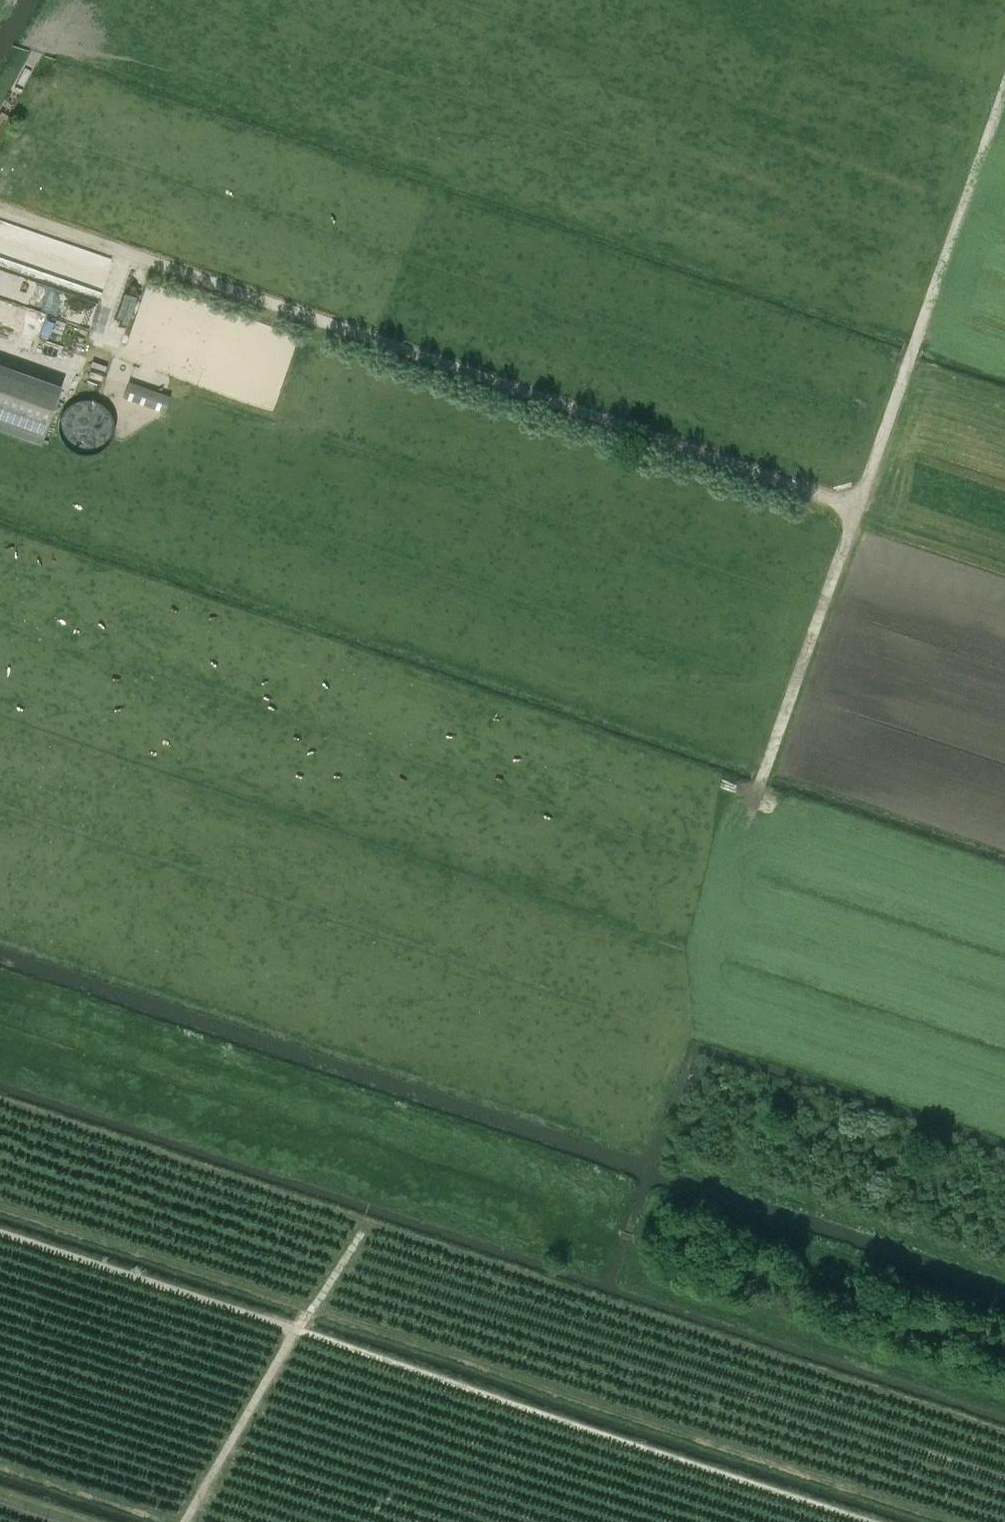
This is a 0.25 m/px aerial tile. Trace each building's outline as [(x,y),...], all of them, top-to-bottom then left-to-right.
[(31,299),(22,330),(61,342),(68,316),(86,322),(94,297),(0,270),(0,290),(31,299)] [(169,397),(155,392),(128,383),(123,398),(150,407),(164,412),(169,397)]
